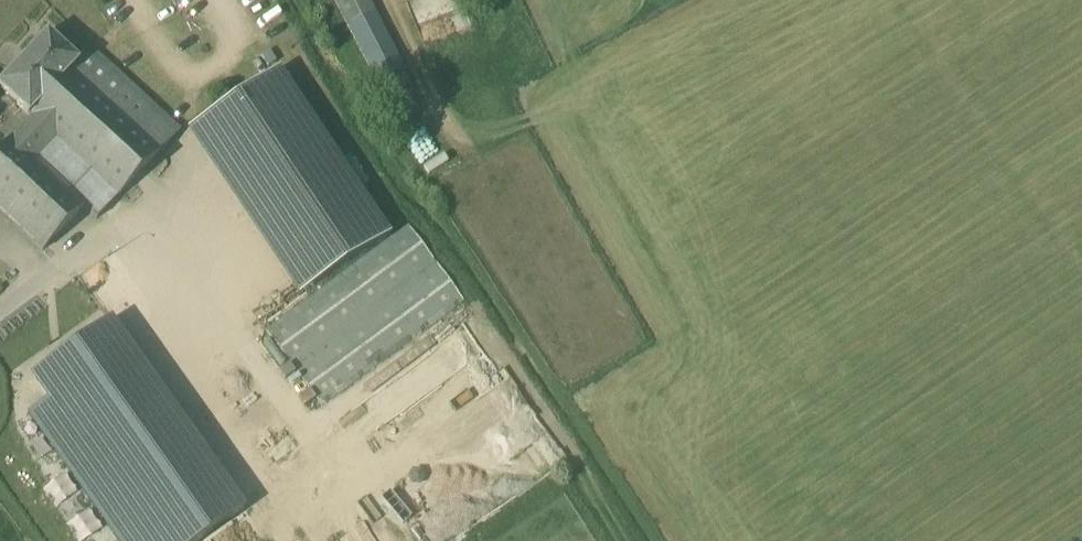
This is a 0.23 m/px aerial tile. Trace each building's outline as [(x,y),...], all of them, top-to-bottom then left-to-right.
[(405,69),(370,0),(332,0),(376,84),(405,69)] [(0,149),(0,212),(43,252),(57,237),(87,206),(38,159),(56,139),(118,198),(119,197),(181,130),(180,130),(91,48),(85,55),(78,62),(47,34),(0,84),(0,90),(29,117),(29,118),(0,149)] [(269,51),(261,56),(268,67),(276,62),(269,51)] [(263,73),(259,67),(248,75),(252,81),(263,73)] [(317,284),(391,234),(280,68),(205,118),(317,284)] [(323,406),(465,301),(408,225),(270,327),(273,331),(268,334),(323,406)] [(28,414),(89,500),(118,540),(200,540),(245,509),(110,319),(108,321),(114,328),(97,340),(94,335),(36,377),(51,397),(30,412),(28,414)] [(55,502),(76,491),(66,473),(46,485),(55,502)] [(418,505),(433,494),(421,478),(406,490),(418,505)]
